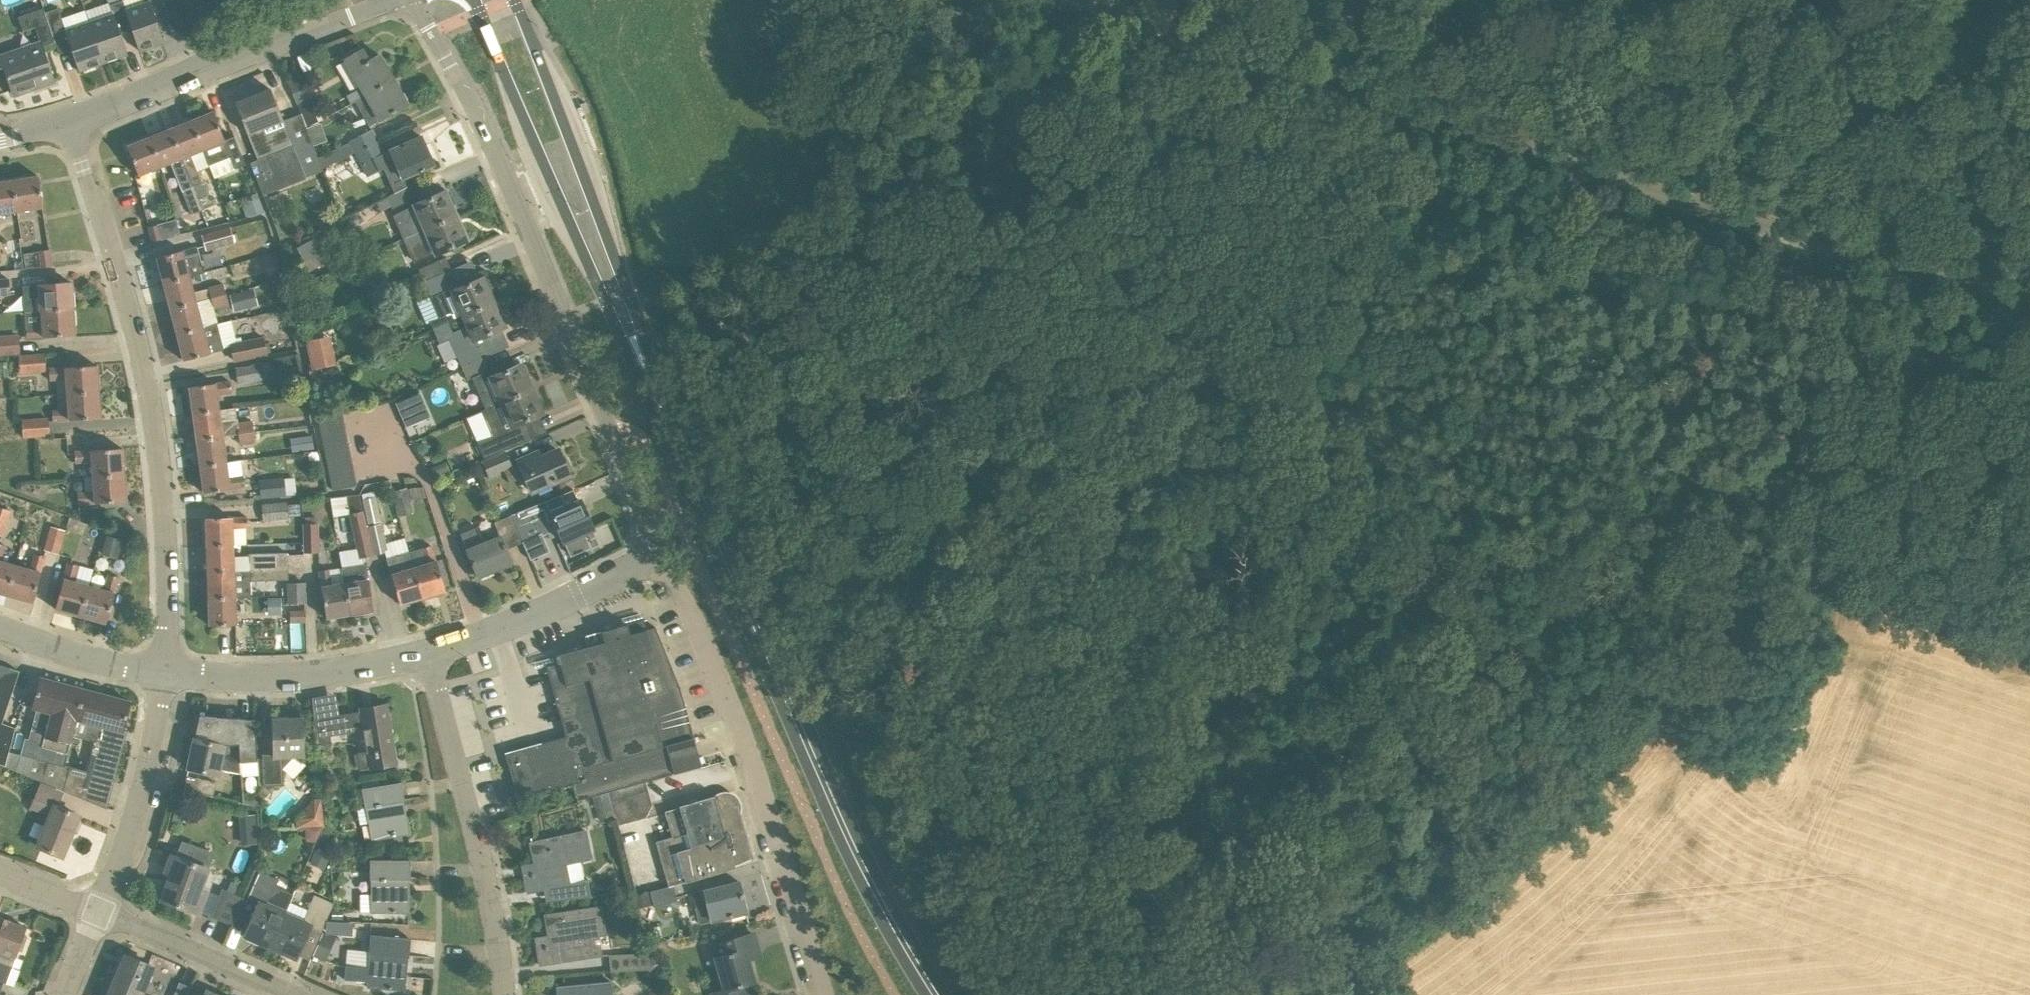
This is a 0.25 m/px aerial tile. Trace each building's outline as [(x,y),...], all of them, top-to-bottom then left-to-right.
[(124,0),(111,5),(114,14),(90,22),(104,62),(128,54),(121,32),(132,29),(126,10),(127,9),(124,0)] [(147,3),(127,9),(126,10),(132,29),(133,28),(140,50),(164,42),(157,20),(171,15),(161,0),(145,0),(147,3)] [(46,12),(44,7),(18,16),(23,30),(36,26),(40,40),(0,53),(0,63),(3,71),(6,70),(14,92),(35,85),(36,88),(57,81),(43,45),(56,41),(46,12)] [(104,62),(90,22),(67,30),(59,8),(46,12),(56,41),(60,53),(72,49),(79,70),(104,62)] [(354,102),(394,79),(380,54),(369,60),(362,49),(346,58),(362,87),(347,95),(352,103),(354,102)] [(319,121),(310,99),(302,77),(289,82),(302,113),(308,128),(319,121)] [(394,79),(354,102),(368,127),(380,120),(408,104),(394,79)] [(302,113),(284,120),(271,88),(236,102),(258,159),(250,162),(263,194),(306,177),(323,171),(310,137),(307,128),(308,128),(302,113)] [(214,111),(192,120),(204,150),(217,145),(226,141),(214,111)] [(192,120),(170,129),(203,210),(217,204),(207,180),(202,182),(197,171),(208,167),(202,151),(204,150),(192,120)] [(203,210),(170,129),(149,137),(162,166),(171,163),(191,215),(203,210)] [(357,152),(379,142),(373,130),(351,140),(322,155),(327,167),(357,152)] [(357,152),(369,176),(396,162),(402,177),(419,169),(420,171),(425,169),(424,168),(434,164),(422,136),(391,149),(384,152),(379,142),(357,152)] [(149,137),(128,146),(140,175),(162,166),(149,137)] [(13,179),(18,211),(44,207),(40,175),(13,179)] [(0,181),(0,213),(18,211),(13,179),(0,181)] [(408,187),(395,193),(386,197),(392,209),(419,196),(413,184),(408,187)] [(425,229),(457,215),(446,190),(414,204),(425,229)] [(241,203),(246,216),(263,212),(258,197),(241,203)] [(382,212),(391,207),(386,197),(377,201),(382,212)] [(457,215),(425,229),(436,254),(467,240),(457,215)] [(159,225),(149,227),(153,242),(162,240),(159,225)] [(231,227),(202,235),(207,250),(235,244),(231,227)] [(200,256),(197,246),(157,257),(164,284),(190,277),(190,276),(204,273),(200,256)] [(53,266),(50,249),(26,252),(29,269),(53,266)] [(424,281),(451,269),(446,257),(419,269),(424,281)] [(484,277),(463,286),(460,279),(456,280),(451,269),(424,281),(430,296),(428,297),(439,319),(430,322),(433,329),(463,315),(463,314),(494,301),(484,277)] [(190,277),(164,284),(171,309),(197,302),(190,277)] [(0,279),(0,296),(10,295),(8,279),(0,279)] [(42,310),(74,308),(72,282),(25,285),(26,297),(41,296),(42,310)] [(211,298),(227,294),(224,283),(208,287),(211,298)] [(254,288),(229,295),(234,312),(258,305),(254,288)] [(227,294),(211,298),(214,309),(217,316),(231,313),(227,294)] [(489,355),(484,344),(488,343),(485,335),(505,326),(494,301),(463,314),(463,315),(433,329),(439,344),(449,340),(455,355),(456,355),(461,367),(489,355)] [(203,328),(197,302),(171,309),(178,334),(203,328)] [(74,308),(42,310),(26,312),(28,327),(28,338),(76,334),(74,308)] [(224,350),(224,348),(217,324),(203,328),(178,334),(184,361),(224,350)] [(0,336),(0,354),(19,353),(17,335),(0,336)] [(337,364),(331,336),(306,341),(312,369),(337,364)] [(264,337),(242,342),(231,344),(231,346),(234,361),(268,354),(264,337)] [(43,354),(19,356),(20,374),(45,372),(43,354)] [(489,355),(461,367),(467,381),(472,378),(495,368),(489,355)] [(268,378),(267,373),(272,372),(270,361),(236,368),(239,384),(264,380),(264,379),(268,378)] [(501,403),(501,401),(532,388),(522,363),(504,371),(501,365),(495,368),(472,378),(486,409),(501,403)] [(68,394),(99,391),(97,365),(50,369),(51,380),(57,380),(58,395),(68,394)] [(333,378),(319,381),(324,402),(338,399),(333,378)] [(218,394),(232,392),(230,381),(190,387),(194,414),(220,410),(218,394)] [(532,388),(501,401),(501,403),(486,409),(482,411),(493,437),(479,443),(486,459),(534,438),(526,420),(543,413),(532,388)] [(99,391),(68,394),(69,410),(53,411),(54,422),(101,419),(99,391)] [(430,416),(420,392),(396,403),(405,427),(430,416)] [(253,420),(238,422),(237,420),(235,420),(221,421),(220,410),(194,414),(197,440),(224,436),(223,436),(238,434),(238,433),(254,431),(253,420)] [(342,412),(318,417),(334,491),(357,486),(342,412)] [(47,418),(22,420),(23,438),(48,436),(47,418)] [(239,445),(256,443),(254,431),(238,433),(238,434),(239,445)] [(197,440),(201,467),(227,463),(224,436),(197,440)] [(312,436),(291,438),(292,451),(314,449),(312,436)] [(94,476),(125,474),(123,448),(77,452),(77,463),(93,462),(94,476)] [(519,462),(511,466),(505,469),(505,470),(510,483),(525,476),(531,491),(570,474),(560,450),(541,458),(539,453),(519,461),(519,462)] [(505,470),(505,469),(511,466),(506,452),(483,461),(491,479),(501,475),(500,472),(505,470)] [(447,461),(433,467),(436,475),(450,470),(447,461)] [(227,463),(201,467),(205,494),(246,488),(244,476),(229,478),(227,463)] [(125,474),(94,476),(95,493),(80,495),(81,505),(127,500),(125,474)] [(285,478),(261,480),(262,497),(286,495),(285,478)] [(423,486),(406,489),(395,492),(401,515),(413,513),(409,500),(426,497),(423,486)] [(367,527),(359,494),(344,496),(358,557),(373,554),(367,527)] [(507,494),(495,499),(503,518),(515,513),(507,494)] [(521,539),(522,542),(530,559),(549,551),(541,530),(556,524),(563,541),(594,528),(582,500),(567,506),(562,494),(511,515),(521,539)] [(375,498),(363,500),(369,524),(380,522),(375,498)] [(289,519),(289,517),(288,505),(287,503),(263,505),(264,521),(289,519)] [(300,504),(288,505),(289,517),(301,516),(300,504)] [(4,535),(11,511),(0,507),(0,534),(4,535)] [(511,515),(495,522),(500,535),(484,542),(477,526),(460,533),(468,549),(479,577),(512,563),(505,545),(521,539),(511,515)] [(233,528),(248,527),(248,517),(206,518),(207,545),(234,544),(233,528)] [(305,524),(302,524),(304,553),(319,552),(318,523),(305,524)] [(367,527),(373,554),(387,551),(381,523),(367,527)] [(66,531),(50,526),(44,550),(60,555),(66,531)] [(107,535),(102,554),(118,558),(123,540),(107,535)] [(1,560),(6,544),(0,542),(0,593),(8,595),(16,565),(1,560)] [(208,572),(235,571),(234,544),(207,545),(208,572)] [(415,568),(423,598),(446,591),(433,545),(411,552),(415,567),(415,568)] [(249,553),(250,570),(266,569),(265,568),(288,566),(288,551),(249,553)] [(415,567),(411,552),(392,557),(387,559),(401,604),(423,598),(415,568),(415,567)] [(16,565),(8,595),(33,602),(46,556),(35,553),(30,569),(16,565)] [(56,608),(81,616),(90,585),(89,585),(94,568),(79,565),(69,562),(56,608)] [(344,583),(345,583),(350,614),(373,610),(366,564),(341,567),(344,583)] [(252,580),(289,579),(289,568),(288,566),(265,568),(266,569),(250,570),(235,571),(208,572),(209,598),(236,597),(252,596),(252,580)] [(345,583),(344,583),(332,585),(330,569),(320,570),(327,618),(350,614),(345,583)] [(90,585),(81,616),(107,623),(120,576),(109,574),(105,590),(90,585)] [(305,582),(289,583),(290,603),(306,602),(305,582)] [(209,598),(210,625),(237,624),(236,597),(209,598)] [(281,597),(267,598),(268,614),(281,614),(281,597)] [(306,610),(290,611),(291,622),(306,621),(306,610)] [(605,642),(556,656),(558,663),(547,666),(557,704),(564,702),(574,740),(577,748),(570,750),(572,758),(580,756),(583,767),(587,781),(592,796),(592,797),(607,793),(607,792),(645,781),(702,765),(680,686),(656,628),(656,627),(647,629),(644,620),(602,631),(605,642)] [(0,664),(0,764),(44,782),(50,762),(21,755),(9,752),(16,728),(2,725),(20,671),(0,664)] [(65,766),(65,765),(72,736),(85,689),(41,678),(33,709),(36,710),(29,739),(25,738),(21,755),(50,762),(65,766)] [(96,741),(88,771),(116,778),(125,740),(121,739),(130,702),(85,689),(72,736),(87,739),(96,741)] [(364,728),(367,751),(358,752),(361,769),(397,763),(388,704),(373,706),(373,708),(338,714),(314,719),(317,745),(331,743),(330,734),(364,728)] [(253,720),(200,715),(196,733),(198,733),(196,739),(215,743),(225,746),(240,745),(241,761),(257,760),(254,719),(253,719),(253,720)] [(303,718),(275,720),(275,753),(263,754),(265,785),(285,784),(283,754),(304,753),(303,718)] [(240,745),(225,746),(215,743),(196,739),(195,739),(192,753),(189,768),(218,774),(220,765),(241,769),(241,764),(241,761),(240,745)] [(577,748),(574,740),(512,758),(523,798),(572,785),(577,801),(592,796),(587,781),(583,767),(580,756),(572,758),(570,750),(577,748)] [(50,762),(44,782),(66,792),(72,767),(65,765),(65,766),(50,762)] [(216,782),(187,776),(184,791),(213,797),(216,782)] [(607,793),(609,801),(614,820),(616,826),(646,818),(652,805),(648,790),(645,781),(607,792),(607,793)] [(404,784),(365,789),(368,807),(369,807),(373,840),(409,835),(404,800),(406,800),(404,784)] [(57,807),(62,794),(42,785),(33,807),(53,816),(38,847),(63,856),(79,815),(57,807)] [(655,841),(668,887),(673,885),(685,882),(713,874),(736,867),(735,865),(739,864),(738,862),(752,858),(753,861),(755,860),(737,802),(736,802),(737,805),(719,810),(715,796),(681,806),(664,812),(672,837),(655,841)] [(321,798),(314,798),(296,818),(297,828),(305,827),(323,826),(325,826),(321,798)] [(176,806),(172,821),(181,824),(186,809),(176,806)] [(248,829),(240,829),(242,844),(258,843),(257,828),(251,829),(248,829)] [(586,830),(533,843),(539,872),(524,875),(528,893),(571,884),(575,899),(590,897),(586,879),(570,882),(566,864),(592,858),(586,830)] [(211,852),(182,840),(176,856),(173,855),(167,872),(172,874),(163,900),(199,913),(207,890),(197,887),(205,867),(211,852)] [(315,851),(310,863),(325,869),(330,857),(315,851)] [(411,860),(372,860),(372,878),(373,878),(373,895),(360,895),(360,912),(373,912),(373,913),(409,913),(409,879),(411,879),(411,860)] [(259,905),(245,936),(271,948),(290,902),(294,894),(276,886),(278,880),(260,872),(248,900),(259,905)] [(237,893),(240,884),(232,880),(228,889),(237,893)] [(739,881),(693,892),(701,923),(747,912),(739,881)] [(673,885),(668,887),(650,891),(654,907),(677,901),(673,885)] [(231,925),(243,897),(227,891),(215,918),(231,925)] [(649,892),(634,896),(637,908),(652,905),(649,892)] [(271,948),(297,959),(311,927),(322,931),(334,902),(316,895),(309,910),(290,902),(271,948)] [(601,907),(547,915),(551,944),(537,946),(540,964),(602,955),(599,936),(604,935),(601,907)] [(343,911),(331,911),(331,920),(344,920),(343,911)] [(11,922),(11,921),(0,917),(0,951),(17,957),(19,950),(23,951),(28,936),(25,935),(27,928),(11,922)] [(323,932),(313,955),(326,961),(336,937),(323,932)] [(756,947),(752,933),(713,944),(717,957),(716,957),(725,987),(709,992),(710,994),(752,994),(749,983),(755,982),(745,949),(756,947)] [(408,957),(409,957),(411,938),(373,936),(371,953),(373,954),(371,968),(346,966),(345,979),(369,982),(369,987),(405,990),(408,957)] [(647,953),(608,955),(610,972),(652,970),(647,953)] [(114,981),(144,993),(155,967),(129,956),(125,967),(120,965),(114,981)] [(656,956),(648,958),(651,969),(659,967),(656,956)] [(114,981),(108,994),(143,994),(144,993),(114,981)] [(181,982),(176,994),(187,994),(191,986),(181,982)] [(612,982),(557,987),(558,994),(613,994),(612,982)]
